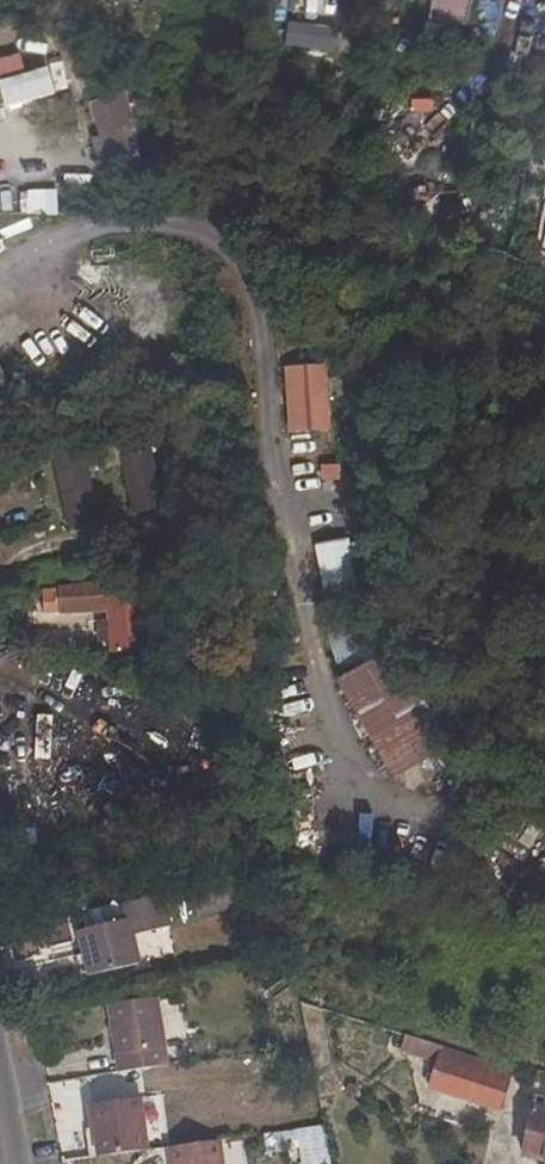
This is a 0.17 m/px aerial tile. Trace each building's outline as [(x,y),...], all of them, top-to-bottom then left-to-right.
[(465,28),(470,0),(431,0),(427,20),(465,28)] [(332,26),(288,21),(286,46),(329,51),(332,26)] [(0,64),(0,91),(5,108),(54,95),(45,70),(24,75),(19,59),(0,64)] [(125,94),(89,103),(96,127),(136,135),(125,94)] [(140,151),(136,135),(96,127),(105,159),(140,151)] [(13,194),(14,212),(50,210),(49,192),(13,194)] [(122,301),(105,319),(81,296),(68,309),(99,339),(120,317),(140,336),(149,327),(122,301)] [(21,410),(0,370),(0,421),(21,410)] [(287,372),(292,432),(326,429),(321,370),(287,372)] [(122,467),(133,516),(161,510),(148,452),(118,457),(117,445),(82,454),(85,465),(56,473),(69,529),(96,523),(85,473),(122,467)] [(98,582),(36,584),(37,613),(99,611),(98,582)] [(140,582),(106,583),(108,636),(143,625),(140,582)] [(327,640),(338,670),(381,652),(368,622),(327,640)] [(144,639),(143,625),(108,636),(108,641),(144,639)] [(392,781),(448,747),(392,650),(334,683),(392,781)] [(30,714),(31,758),(53,757),(52,713),(30,714)] [(142,933),(179,925),(172,894),(134,903),(137,916),(91,926),(87,927),(97,971),(148,960),(142,933)] [(134,903),(88,914),(91,926),(137,916),(134,903)] [(166,992),(118,1000),(129,1070),(178,1064),(166,992)] [(517,1079),(520,1072),(405,1036),(399,1052),(437,1064),(429,1090),(498,1112),(509,1077),(517,1079)] [(136,1099),(88,1105),(95,1158),(144,1151),(136,1099)] [(530,1109),(521,1157),(544,1161),(543,1163),(544,1163),(544,1112),(530,1109)] [(168,1163),(219,1163),(216,1141),(166,1148),(168,1163)]
